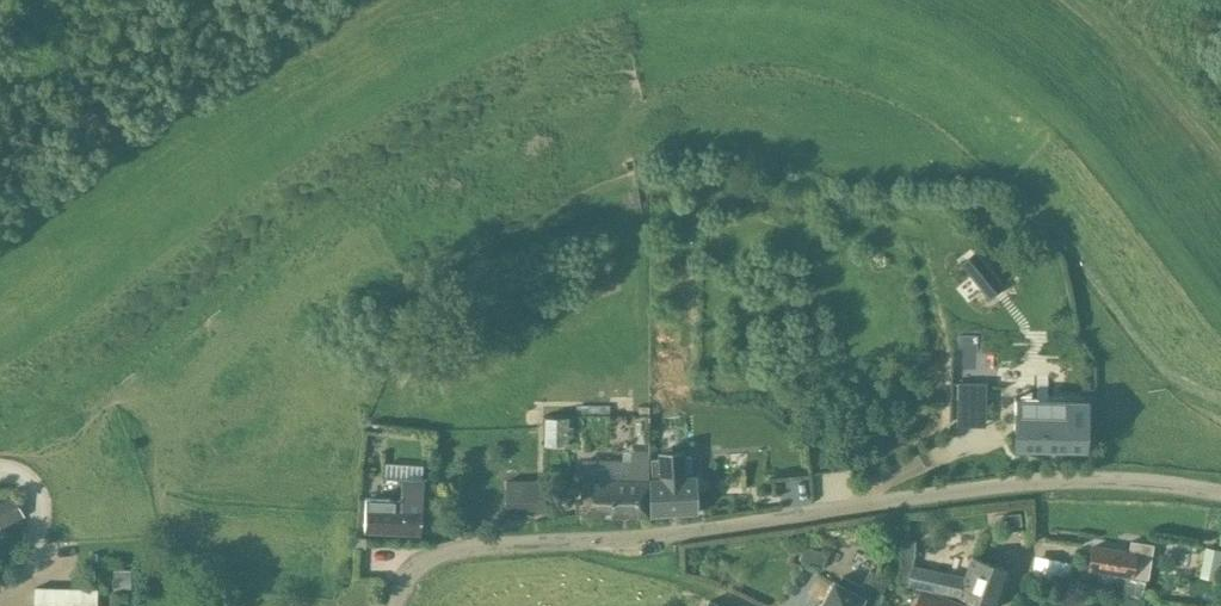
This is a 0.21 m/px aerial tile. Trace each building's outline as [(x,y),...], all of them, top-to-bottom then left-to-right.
[(982,259),(978,253),(966,262),(971,269),(969,271),(990,296),(1006,284),(985,257),(982,259)] [(988,385),(959,384),(959,401),(987,402),(988,385)] [(1018,413),(1017,448),(1085,449),(1086,399),(1089,400),(1089,398),(1085,398),(1065,398),(1065,414),(1026,414),(1026,413),(1018,413)] [(546,418),(545,446),(569,446),(569,436),(573,436),(573,426),(569,426),(570,418),(546,418)] [(652,515),(697,512),(695,475),(691,475),(690,456),(680,456),(679,450),(660,452),(660,458),(650,458),(651,479),(650,479),(652,515)] [(648,452),(630,452),(630,463),(583,463),(583,515),(648,515),(648,452)] [(424,480),(383,478),(382,499),(366,498),(364,530),(421,532),(424,480)] [(544,481),(506,481),(506,502),(544,503),(544,481)] [(0,500),(0,527),(2,530),(26,518),(13,493),(0,500)] [(1005,525),(1021,524),(1020,512),(1004,514),(1005,525)] [(108,533),(107,581),(122,582),(122,590),(136,590),(137,533),(108,533)] [(356,537),(356,547),(365,547),(366,538),(356,537)] [(1152,546),(1131,542),(1129,552),(1093,545),(1090,567),(1146,578),(1152,546)] [(827,553),(804,547),(801,559),(824,566),(827,553)] [(1206,547),(1200,576),(1216,579),(1220,557),(1220,551),(1206,547)] [(1009,571),(971,557),(965,576),(911,566),(907,585),(959,597),(984,605),(996,605),(1010,571),(1009,571)] [(1059,559),(1036,557),(1034,575),(1057,578),(1059,559)] [(821,604),(820,605),(874,605),(888,579),(871,570),(862,587),(842,576),(837,584),(833,582),(821,604)] [(919,590),(913,605),(962,605),(919,590)] [(1123,595),(1120,605),(1135,605),(1138,600),(1123,595)]
